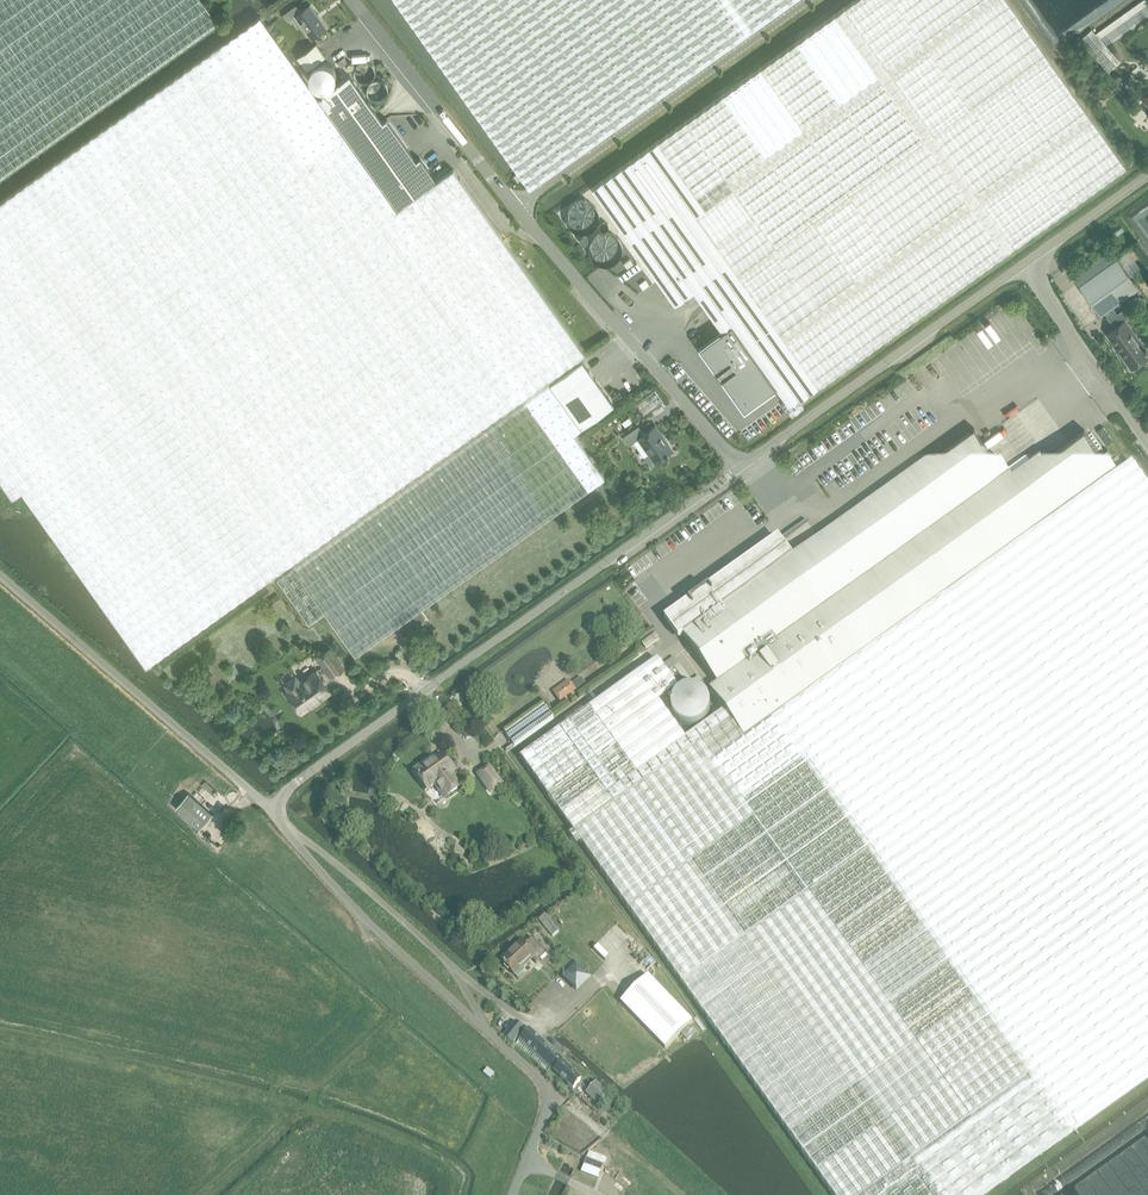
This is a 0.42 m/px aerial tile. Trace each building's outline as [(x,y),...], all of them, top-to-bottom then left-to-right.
[(217,23),(201,0),(0,0),(0,178),(217,23)] [(530,186),(791,0),(398,0),(530,186)] [(658,141),(706,207),(696,214),(819,385),(1125,165),(1007,0),(855,0),(658,141)] [(1105,27),(1115,38),(1147,15),(1147,0),(1142,0),(1105,27)] [(296,5),(283,15),(288,21),(295,16),(312,39),(327,28),(310,5),(300,12),(296,5)] [(0,202),(0,478),(14,497),(23,491),(26,494),(147,665),(585,353),(503,238),(454,169),(437,180),(398,207),(319,97),(261,16),(0,202)] [(1092,29),(1080,40),(1109,72),(1120,61),(1106,45),(1115,38),(1105,27),(1096,33),(1092,29)] [(316,43),(296,57),(305,70),(325,55),(316,43)] [(344,57),(338,62),(342,66),(348,62),(344,57)] [(350,74),(319,97),(398,207),(437,180),(421,158),(417,160),(387,119),(383,121),(377,112),(350,74)] [(658,141),(593,188),(675,303),(693,290),(723,331),(700,347),(745,409),(777,386),(791,405),(819,385),(696,214),(706,207),(658,141)] [(598,221),(598,218),(597,215),(596,212),(594,209),(591,206),(587,204),(583,203),(580,202),(577,203),(573,204),(570,205),(568,207),(565,210),(563,213),(562,217),(561,220),(561,224),(562,227),(564,231),(566,234),(569,237),(572,238),(577,239),(580,240),(583,239),(587,238),(590,237),(593,234),(595,232),(597,228),(598,225),(598,221)] [(622,253),(621,249),(621,246),(619,244),(617,241),(615,239),(613,238),(608,236),(606,236),(603,236),(600,237),(597,238),(594,241),(591,245),(590,249),(589,251),(589,255),(590,258),(591,261),(593,264),(598,267),(600,268),(604,269),(607,269),(611,268),(614,266),(617,264),(619,262),(621,259),(621,256),(622,253)] [(1118,255),(1078,284),(1100,315),(1141,286),(1118,255)] [(630,258),(624,263),(627,268),(634,264),(630,258)] [(1107,333),(1131,367),(1147,355),(1147,348),(1127,318),(1132,314),(1127,306),(1111,318),(1117,326),(1107,333)] [(583,360),(549,384),(581,428),(614,404),(583,360)] [(549,384),(278,578),(310,623),(325,612),(357,654),(605,478),(574,434),(582,429),(581,428),(549,384)] [(655,389),(636,403),(644,414),(663,400),(655,389)] [(629,417),(622,422),(625,427),(632,421),(629,417)] [(639,426),(623,437),(629,445),(639,438),(649,453),(644,457),(650,465),(655,461),(656,462),(667,454),(667,455),(670,454),(669,453),(673,450),(666,440),(665,441),(655,426),(644,433),(639,426)] [(778,538),(664,619),(672,631),(679,639),(683,636),(717,685),(709,690),(725,712),(744,740),(1117,474),(1107,460),(1112,456),(1108,449),(1102,453),(1085,429),(1013,481),(974,427),(792,558),(778,538)] [(521,758),(833,1194),(983,1194),(1147,1077),(1147,487),(1131,463),(1117,474),(744,740),(725,712),(685,740),(658,703),(677,689),(657,661),(521,758)] [(277,594),(270,599),(275,605),(282,600),(277,594)] [(412,617),(399,627),(406,636),(419,626),(412,617)] [(655,634),(641,644),(645,650),(659,640),(655,634)] [(329,649),(317,657),(331,677),(343,669),(329,649)] [(677,667),(672,671),(683,687),(688,682),(677,667)] [(295,677),(285,684),(289,690),(286,692),(301,713),(318,701),(316,698),(328,689),(316,671),(299,683),(295,677)] [(569,679),(552,692),(562,706),(588,687),(582,678),(573,684),(569,679)] [(545,706),(505,734),(514,747),(554,719),(545,706)] [(446,799),(461,788),(451,775),(455,773),(442,755),(427,766),(426,764),(414,772),(428,791),(436,786),(446,799)] [(490,793),(501,785),(489,768),(478,776),(490,793)] [(202,827),(214,810),(188,792),(176,809),(202,827)] [(208,842),(221,829),(212,821),(199,835),(208,842)] [(544,915),(539,920),(553,937),(559,932),(544,915)] [(536,963),(546,954),(532,938),(525,945),(523,942),(510,954),(509,953),(500,961),(514,976),(532,960),(536,963)] [(577,963),(563,977),(577,991),(591,977),(577,963)] [(648,976),(621,1002),(665,1049),(693,1022),(648,976)] [(514,1021),(509,1017),(502,1026),(507,1030),(514,1021)] [(516,1022),(504,1035),(513,1043),(525,1030),(516,1022)] [(691,1027),(682,1035),(686,1039),(688,1041),(697,1032),(696,1032),(691,1027)] [(530,1030),(515,1045),(531,1060),(533,1058),(546,1071),(550,1066),(574,1089),(582,1080),(563,1063),(564,1062),(530,1030)] [(491,1082),(497,1076),(488,1068),(482,1075),(491,1082)] [(596,1083),(582,1097),(595,1109),(608,1095),(596,1083)] [(565,1133),(579,1142),(588,1129),(575,1119),(565,1133)] [(586,1159),(581,1172),(598,1178),(603,1166),(606,1159),(589,1153),(586,1159)]
